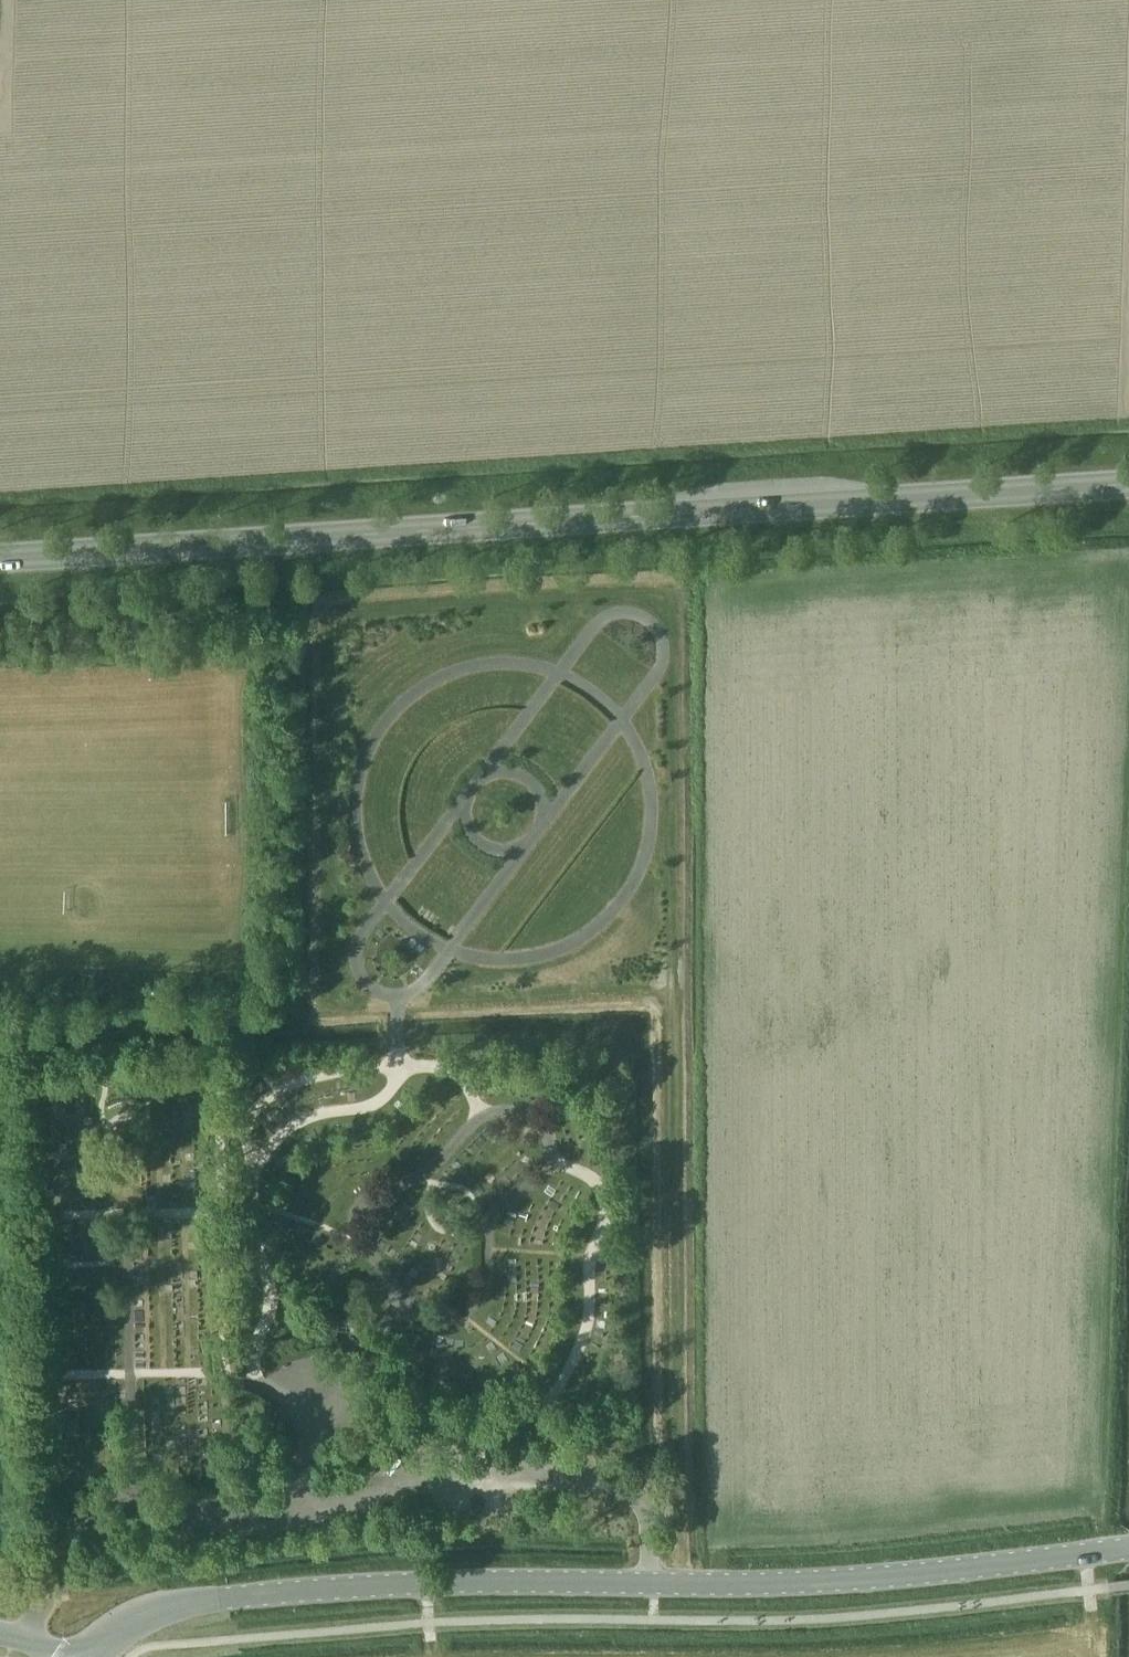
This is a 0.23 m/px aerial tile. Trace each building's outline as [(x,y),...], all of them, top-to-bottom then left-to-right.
[(222,1257),(231,1257),(230,1236),(221,1236),(222,1257)]
